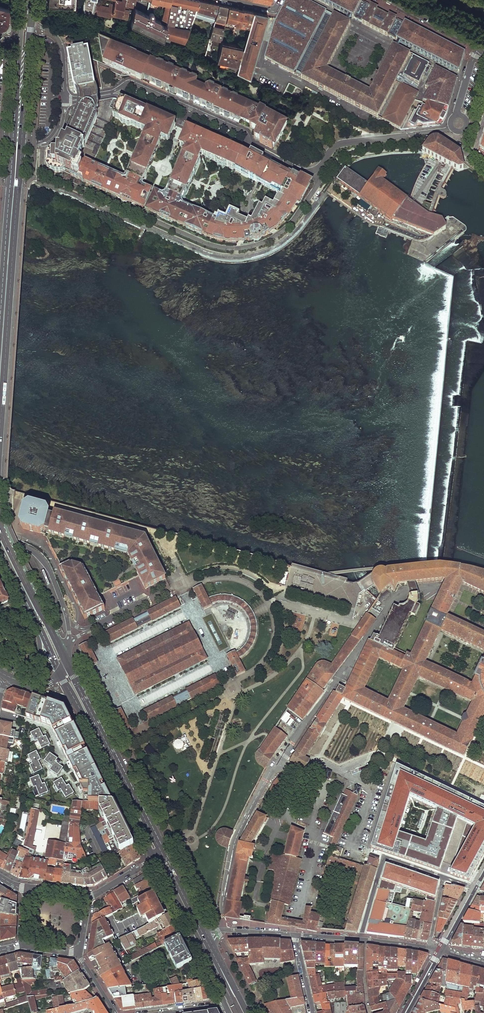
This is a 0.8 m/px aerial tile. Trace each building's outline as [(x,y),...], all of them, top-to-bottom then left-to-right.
[(82,10),(93,12),(95,4),(96,0),(83,0),(82,10)] [(111,16),(111,13),(122,14),(123,7),(124,3),(125,0),(110,0),(114,1),(114,3),(110,3),(109,6),(95,4),(93,12),(111,16)] [(165,36),(171,0),(134,0),(133,5),(132,9),(143,11),(143,14),(132,12),(131,17),(143,19),(143,21),(139,28),(164,40),(165,36)] [(183,43),(191,22),(194,14),(200,0),(171,0),(165,36),(169,38),(170,36),(180,39),(179,42),(181,42),(183,43)] [(194,14),(214,21),(215,18),(219,4),(209,2),(201,0),(200,0),(194,14)] [(325,11),(305,0),(287,0),(278,16),(274,23),(265,58),(291,72),(325,11)] [(363,2),(360,0),(318,0),(354,19),(355,18),(363,2)] [(363,2),(355,18),(359,20),(363,22),(371,7),(367,4),(363,2)] [(214,38),(213,45),(220,47),(221,40),(222,40),(226,21),(229,6),(224,5),(219,4),(215,18),(223,20),(222,26),(214,24),(210,37),(214,38)] [(1,26),(3,26),(4,25),(6,24),(7,22),(7,20),(7,19),(8,7),(0,6),(0,27),(1,26)] [(250,26),(254,11),(229,6),(226,21),(250,26)] [(388,36),(389,35),(396,20),(396,19),(390,16),(389,17),(383,14),(378,11),(378,10),(372,6),(371,7),(363,22),(363,23),(388,36)] [(267,14),(254,11),(250,26),(244,47),(236,71),(249,77),(267,14)] [(351,24),(332,14),(307,60),(327,70),(351,24)] [(396,20),(389,35),(392,37),(397,40),(405,24),(400,22),(396,20)] [(405,24),(397,40),(396,41),(460,73),(466,55),(405,23),(405,24)] [(79,93),(93,90),(91,84),(101,82),(98,67),(111,73),(113,69),(116,71),(117,69),(122,71),(121,73),(129,76),(136,79),(161,90),(167,93),(168,91),(190,100),(194,102),(206,107),(240,122),(241,120),(252,126),(250,129),(254,131),(257,133),(255,136),(258,138),(256,140),(260,142),(272,149),(273,147),(274,147),(277,142),(279,142),(283,133),(282,133),(286,125),(259,110),(204,86),(202,91),(199,90),(196,88),(198,83),(94,38),(95,44),(68,50),(71,68),(74,89),(77,93),(79,93)] [(244,47),(222,41),(217,59),(220,60),(219,62),(236,71),(244,47)] [(369,91),(387,100),(411,55),(394,46),(369,91)] [(414,57),(404,75),(420,83),(431,65),(414,57)] [(378,116),(387,100),(369,91),(327,70),(307,60),(299,75),(378,116)] [(431,89),(425,101),(449,109),(458,79),(437,68),(426,87),(431,89)] [(113,69),(111,73),(121,77),(129,76),(121,73),(122,71),(117,69),(116,71),(113,69)] [(91,84),(93,90),(96,90),(102,89),(101,82),(91,84)] [(402,83),(383,119),(400,128),(416,99),(419,92),(402,83)] [(93,90),(79,93),(81,99),(82,105),(84,105),(98,102),(97,96),(96,90),(93,90)] [(168,91),(167,93),(189,103),(190,100),(168,91)] [(449,109),(425,101),(416,99),(400,128),(425,126),(444,124),(449,109)] [(71,175),(74,176),(81,178),(80,181),(85,183),(86,180),(90,182),(89,185),(105,192),(106,189),(118,194),(117,197),(121,199),(120,200),(124,202),(125,200),(135,205),(136,202),(144,206),(149,195),(150,193),(142,189),(140,187),(142,183),(143,183),(149,168),(151,166),(150,166),(153,161),(154,158),(156,153),(154,152),(157,145),(159,146),(160,144),(159,143),(161,139),(164,140),(164,138),(167,137),(170,138),(168,142),(167,144),(171,145),(176,133),(173,131),(175,125),(148,114),(128,105),(120,101),(117,108),(114,107),(111,106),(102,102),(98,102),(84,105),(81,113),(80,113),(78,118),(68,140),(68,142),(67,144),(63,152),(60,151),(60,149),(57,149),(54,149),(52,150),(50,151),(48,153),(47,155),(46,158),(46,160),(46,163),(46,165),(47,167),(49,170),(51,171),(53,173),(56,174),(59,174),(62,173),(64,172),(65,171),(72,174),(71,175)] [(206,107),(194,102),(193,104),(250,129),(252,126),(241,120),(240,122),(206,107)] [(84,105),(82,105),(79,106),(79,110),(78,113),(66,139),(68,140),(78,118),(80,113),(81,113),(84,105)] [(154,197),(149,208),(150,208),(161,213),(161,214),(160,217),(165,220),(170,222),(175,222),(186,227),(185,228),(202,235),(202,234),(208,237),(218,240),(229,242),(238,242),(245,241),(245,240),(249,241),(251,238),(252,240),(254,241),(257,241),(259,241),(261,239),(262,236),(262,234),(265,235),(267,232),(269,233),(276,228),(283,222),(287,217),(292,210),(297,203),(299,204),(310,184),(293,175),(291,178),(281,172),(279,174),(261,165),(264,160),(251,153),(248,159),(241,156),(242,155),(232,150),(215,143),(187,130),(181,144),(186,147),(185,149),(184,149),(186,152),(185,154),(181,164),(180,164),(179,166),(178,168),(176,169),(175,171),(176,171),(175,174),(174,176),(173,176),(173,178),(173,180),(172,182),(171,184),(172,185),(168,194),(166,197),(162,198),(155,195),(154,197)] [(431,142),(423,153),(441,162),(447,165),(451,168),(453,169),(455,169),(460,172),(465,170),(465,169),(464,164),(463,160),(462,155),(460,154),(449,146),(441,141),(438,140),(436,140),(433,140),(431,142)] [(235,171),(248,177),(249,175),(229,165),(228,167),(229,167),(235,171)] [(442,167),(439,173),(445,176),(438,189),(437,190),(436,192),(436,194),(436,195),(432,206),(425,203),(423,208),(432,215),(435,217),(438,208),(442,198),(445,199),(447,197),(447,194),(446,192),(444,191),(455,169),(453,169),(451,168),(447,165),(445,169),(442,167)] [(356,193),(359,196),(358,197),(369,205),(382,214),(392,221),(393,220),(429,234),(431,235),(433,236),(434,236),(446,229),(447,228),(446,225),(443,219),(439,218),(435,217),(432,215),(427,211),(425,210),(423,208),(410,200),(403,195),(390,185),(384,181),(387,177),(379,172),(369,186),(364,182),(357,176),(350,171),(346,168),(337,180),(342,183),(348,188),(356,193)] [(257,179),(256,181),(277,192),(278,190),(257,179)] [(337,180),(336,179),(327,190),(333,195),(339,200),(347,205),(351,208),(361,215),(373,224),(374,224),(380,226),(383,227),(387,228),(387,227),(387,226),(389,225),(390,225),(392,225),(418,235),(420,236),(422,236),(424,236),(426,235),(429,234),(393,220),(392,221),(382,214),(369,205),(358,197),(359,196),(356,193),(348,188),(342,183),(337,180)] [(183,201),(190,186),(189,186),(187,191),(186,191),(182,200),(183,201)] [(151,196),(149,195),(144,206),(147,207),(149,208),(154,197),(151,196)] [(161,213),(150,208),(149,211),(156,214),(158,216),(160,217),(161,214),(161,213)] [(139,576),(145,589),(165,578),(163,573),(160,568),(158,569),(156,566),(159,564),(152,552),(149,554),(147,550),(150,549),(145,538),(139,536),(138,537),(135,537),(135,536),(129,534),(128,537),(124,535),(119,534),(120,531),(114,530),(113,531),(110,530),(110,529),(104,527),(104,529),(99,528),(94,527),(95,524),(89,523),(88,524),(85,523),(86,522),(80,520),(79,523),(74,521),(74,520),(69,519),(70,518),(64,516),(63,517),(60,516),(61,515),(54,513),(54,515),(49,514),(49,515),(44,514),(45,509),(30,505),(29,504),(24,507),(20,523),(23,529),(38,533),(39,531),(43,528),(45,529),(46,527),(50,529),(49,532),(49,533),(64,538),(65,536),(66,533),(70,534),(75,535),(74,539),(74,540),(89,545),(90,543),(91,540),(95,541),(100,542),(99,546),(99,547),(114,551),(114,550),(115,546),(120,548),(125,549),(128,554),(129,555),(133,564),(134,563),(137,562),(140,568),(137,569),(136,570),(139,576)] [(85,619),(105,609),(98,596),(95,598),(94,595),(97,594),(93,586),(91,587),(89,583),(91,582),(87,574),(85,575),(84,573),(85,572),(85,570),(83,571),(81,568),(81,567),(69,564),(62,567),(59,569),(64,578),(65,577),(68,583),(67,584),(71,592),(73,591),(74,593),(75,595),(73,596),(77,604),(78,603),(81,610),(80,610),(85,619)] [(410,585),(413,585),(445,581),(448,566),(438,565),(385,570),(398,587),(406,586),(410,585)] [(462,567),(460,567),(453,566),(448,566),(445,581),(441,592),(437,600),(428,619),(425,626),(410,657),(408,656),(406,655),(394,650),(410,616),(415,618),(420,608),(415,606),(417,603),(419,603),(419,601),(418,597),(415,589),(413,585),(410,585),(406,586),(407,590),(408,598),(407,604),(399,607),(398,609),(393,607),(379,638),(373,636),(370,643),(369,642),(347,690),(338,686),(335,694),(333,693),(291,761),(306,770),(311,762),(306,759),(320,736),(321,736),(324,731),(327,727),(326,726),(342,700),(349,703),(382,719),(392,723),(397,725),(423,737),(450,750),(465,757),(483,716),(483,695),(480,689),(478,684),(478,679),(478,677),(475,675),(471,685),(448,674),(426,663),(430,654),(436,642),(440,633),(483,653),(483,635),(474,630),(459,624),(447,618),(455,602),(462,586),(466,588),(470,590),(478,593),(483,596),(483,573),(481,572),(462,567)] [(374,571),(372,574),(371,578),(371,581),(372,583),(375,587),(380,595),(385,591),(386,590),(389,588),(393,592),(398,587),(385,570),(383,570),(379,569),(377,570),(374,571)] [(371,578),(372,574),(365,578),(353,585),(355,589),(351,605),(356,606),(359,593),(365,591),(367,593),(375,587),(372,583),(371,581),(371,578)] [(9,601),(6,595),(0,584),(0,605),(9,601)] [(193,590),(204,610),(211,606),(211,605),(218,602),(224,602),(230,603),(235,605),(241,609),(246,614),(248,620),(250,629),(249,636),(246,642),(243,646),(241,648),(235,653),(235,652),(227,656),(237,676),(245,672),(238,659),(246,654),(252,646),(256,638),(257,628),(256,618),(255,616),(252,611),(252,610),(245,603),(237,598),(231,595),(223,595),(216,595),(212,597),(208,598),(201,586),(193,590)] [(376,601),(380,604),(384,598),(389,594),(386,590),(385,591),(380,595),(376,601)] [(133,620),(105,634),(109,643),(137,629),(152,621),(180,607),(176,598),(148,613),(133,620)] [(233,619),(236,609),(228,607),(225,616),(233,619)] [(295,613),(292,626),(299,627),(302,614),(295,613)] [(288,710),(302,721),(324,693),(322,691),(354,649),(365,635),(375,620),(367,615),(357,630),(331,665),(325,663),(323,663),(321,663),(320,663),(319,663),(317,665),(315,667),(288,710)] [(337,636),(340,625),(332,623),(329,634),(337,636)] [(131,685),(136,695),(206,659),(201,649),(194,634),(189,624),(118,660),(123,670),(127,677),(131,685)] [(87,643),(79,647),(89,667),(97,663),(87,643)] [(483,659),(479,667),(475,675),(478,677),(478,679),(478,684),(480,689),(483,695),(483,660),(483,659)] [(172,698),(144,712),(149,720),(177,706),(191,699),(219,685),(215,676),(187,690),(172,698)] [(8,697),(6,696),(2,710),(15,714),(18,705),(21,706),(24,694),(17,692),(16,692),(15,692),(14,692),(12,691),(10,692),(10,694),(8,696),(8,697)] [(29,696),(24,694),(21,706),(29,709),(33,697),(29,696)] [(65,708),(33,697),(29,709),(26,717),(51,726),(80,785),(84,785),(83,793),(83,803),(113,804),(107,792),(65,708)] [(121,709),(112,713),(123,734),(131,730),(121,709)] [(280,720),(289,727),(294,720),(285,713),(280,720)] [(9,738),(10,738),(12,725),(0,723),(0,736),(9,738)] [(260,765),(265,769),(272,757),(277,751),(287,738),(275,729),(273,732),(270,735),(269,737),(263,746),(260,751),(256,756),(256,757),(256,759),(256,760),(257,762),(260,765)] [(36,732),(27,736),(31,745),(35,743),(38,751),(47,747),(43,739),(40,741),(36,732)] [(6,750),(9,738),(0,736),(0,749),(6,750)] [(179,750),(181,750),(183,748),(184,747),(184,745),(183,743),(182,741),(180,740),(178,740),(176,740),(175,741),(174,743),(173,745),(174,747),(175,749),(177,750),(179,750)] [(5,763),(6,759),(8,760),(10,751),(6,750),(0,749),(0,762),(5,763)] [(29,767),(27,769),(30,777),(40,773),(36,764),(39,763),(35,754),(25,758),(29,767)] [(46,755),(41,762),(49,767),(46,771),(55,777),(60,769),(51,763),(54,759),(46,755)] [(370,848),(439,871),(457,819),(461,821),(466,823),(473,801),(469,800),(396,765),(370,848)] [(333,773),(327,771),(324,778),(330,780),(333,773)] [(29,792),(33,790),(36,799),(44,795),(41,786),(38,787),(34,778),(25,781),(29,792)] [(288,784),(279,778),(275,783),(268,794),(277,801),(288,784)] [(58,782),(50,787),(55,795),(57,793),(63,802),(70,797),(65,789),(62,790),(58,782)] [(335,846),(336,846),(361,788),(356,786),(353,793),(352,792),(352,791),(347,790),(345,795),(342,794),(324,834),(334,838),(332,844),(335,846)] [(468,880),(483,852),(483,807),(473,801),(466,823),(449,874),(468,880)] [(31,810),(23,846),(29,848),(30,849),(39,804),(33,803),(31,810)] [(69,822),(64,853),(85,856),(80,844),(78,828),(81,809),(97,810),(97,804),(83,803),(72,803),(72,806),(69,822)] [(118,846),(121,852),(134,846),(129,836),(113,804),(100,804),(99,810),(101,814),(99,815),(101,818),(103,817),(105,821),(110,830),(108,832),(110,836),(112,835),(115,839),(116,842),(113,843),(116,848),(118,846)] [(239,847),(237,859),(248,860),(251,861),(255,847),(250,847),(266,819),(257,813),(240,845),(239,847)] [(48,841),(45,858),(48,859),(57,860),(62,861),(64,853),(69,822),(62,821),(58,843),(48,841)] [(110,830),(105,821),(97,825),(106,844),(108,843),(115,839),(112,835),(110,836),(108,832),(110,830)] [(96,825),(90,828),(104,855),(110,852),(96,825)] [(272,910),(267,910),(265,924),(273,925),(292,928),(299,929),(307,930),(317,932),(318,929),(319,929),(320,929),(324,910),(320,910),(319,913),(310,911),(311,906),(307,906),(305,921),(294,919),(282,917),(285,902),(289,903),(301,858),(297,857),(304,831),(293,828),(286,854),(275,851),(270,869),(275,870),(272,883),(274,884),(270,899),(274,900),(272,910)] [(221,846),(227,849),(229,841),(232,833),(230,832),(227,832),(225,831),(223,831),(221,832),(219,833),(218,834),(217,835),(216,837),(216,840),(217,842),(218,844),(219,844),(221,846)] [(115,839),(108,843),(113,852),(109,854),(110,857),(115,855),(121,852),(118,846),(116,848),(113,843),(116,842),(115,839)] [(121,856),(127,867),(140,859),(137,852),(134,846),(121,852),(115,855),(117,858),(121,856)] [(361,875),(364,876),(366,870),(367,870),(368,866),(337,857),(338,852),(338,851),(339,847),(336,846),(335,846),(327,864),(361,875)] [(18,854),(16,858),(23,861),(24,859),(26,853),(20,850),(18,854)] [(357,850),(355,858),(362,860),(365,852),(357,850)] [(1,868),(9,853),(7,852),(5,855),(0,853),(0,868),(1,868)] [(12,855),(4,871),(7,872),(10,874),(15,862),(16,858),(18,854),(13,852),(12,855)] [(9,853),(1,868),(2,870),(4,871),(12,855),(9,853)] [(26,853),(24,859),(31,862),(32,860),(32,856),(27,853),(26,853)] [(98,861),(101,866),(105,864),(103,861),(110,857),(109,854),(98,860),(98,861)] [(368,866),(367,870),(366,870),(364,876),(349,925),(346,923),(343,922),(341,931),(357,933),(378,862),(379,859),(375,858),(371,857),(368,866)] [(16,858),(15,862),(22,866),(23,861),(16,858)] [(22,866),(19,878),(24,879),(28,880),(31,862),(24,859),(23,861),(22,866)] [(248,860),(237,859),(225,917),(253,922),(254,919),(244,917),(244,918),(239,918),(242,904),(240,903),(248,860)] [(31,862),(28,880),(36,881),(44,882),(46,869),(47,865),(48,862),(32,860),(31,862)] [(71,867),(72,862),(64,861),(63,871),(61,884),(65,885),(69,885),(71,867)] [(84,868),(71,867),(69,885),(83,887),(94,887),(107,879),(101,866),(98,861),(84,868)] [(15,862),(10,874),(14,876),(19,878),(22,866),(15,862)] [(423,901),(435,903),(439,883),(386,864),(381,881),(402,886),(400,893),(395,892),(392,904),(406,908),(408,899),(413,900),(423,901)] [(46,869),(44,882),(48,882),(52,883),(55,870),(46,869)] [(55,870),(52,883),(57,884),(61,884),(63,871),(55,870)] [(147,872),(133,881),(137,890),(141,887),(144,893),(131,900),(133,903),(156,891),(152,882),(147,872)] [(361,875),(346,923),(349,925),(364,876),(361,875)] [(442,900),(457,903),(460,897),(464,890),(445,885),(444,893),(442,900)] [(0,886),(0,901),(2,901),(17,906),(17,901),(17,897),(13,894),(4,888),(0,886)] [(131,900),(123,886),(118,889),(114,892),(121,904),(128,900),(129,901),(131,900)] [(378,890),(366,934),(397,938),(399,938),(404,939),(410,915),(413,900),(408,899),(406,908),(392,904),(395,892),(378,890)] [(135,908),(139,906),(140,908),(144,915),(146,918),(149,925),(155,922),(169,916),(164,906),(158,909),(156,904),(161,901),(156,891),(133,903),(124,908),(112,915),(114,919),(135,908)] [(121,904),(114,892),(108,895),(103,898),(109,908),(112,915),(124,908),(121,904)] [(474,902),(471,907),(480,908),(480,899),(477,897),(474,902)] [(413,900),(410,915),(412,915),(413,911),(421,913),(421,909),(423,901),(413,900)] [(440,913),(450,916),(453,909),(457,903),(442,900),(440,913)] [(2,901),(0,906),(0,915),(16,917),(17,912),(17,906),(2,901)] [(158,909),(164,906),(162,903),(161,901),(156,904),(158,909)] [(424,913),(432,915),(433,909),(435,903),(423,901),(421,909),(424,910),(424,913)] [(42,902),(41,913),(63,916),(60,932),(72,934),(76,907),(42,902)] [(463,922),(473,923),(479,924),(480,919),(483,920),(483,918),(483,908),(480,908),(471,907),(469,911),(464,920),(463,922)] [(112,915),(109,908),(99,913),(98,908),(95,908),(93,917),(92,925),(105,918),(112,915)] [(135,908),(114,919),(115,921),(120,923),(138,914),(136,910),(135,908)] [(136,910),(138,914),(140,918),(142,917),(144,915),(140,908),(136,910)] [(424,924),(430,926),(431,921),(432,915),(424,913),(421,913),(420,915),(421,916),(421,920),(419,919),(418,922),(420,922),(425,923),(424,924)] [(0,915),(0,929),(16,929),(16,923),(16,917),(0,915)] [(410,915),(404,939),(406,939),(409,940),(414,921),(411,920),(412,915),(410,915)] [(171,921),(169,916),(155,922),(157,927),(158,929),(160,928),(163,932),(174,926),(171,921)] [(91,935),(87,955),(109,945),(116,941),(105,918),(92,925),(91,935)] [(437,927),(435,938),(437,940),(442,930),(447,921),(439,919),(437,927)] [(415,921),(411,939),(414,940),(416,940),(420,922),(418,922),(415,921)] [(149,925),(120,940),(126,950),(138,944),(135,938),(157,927),(155,922),(149,925)] [(425,923),(420,922),(416,940),(416,941),(418,941),(420,941),(424,924),(425,923)] [(424,924),(420,941),(423,941),(426,942),(427,941),(429,934),(430,926),(424,924)] [(160,933),(157,934),(161,942),(155,944),(130,957),(133,961),(134,961),(165,945),(179,937),(177,932),(174,926),(163,932),(160,933)] [(452,945),(462,946),(463,926),(461,927),(456,935),(451,944),(452,945)] [(467,947),(472,947),(473,928),(463,926),(462,946),(467,947)] [(478,948),(483,949),(483,930),(475,929),(475,928),(473,928),(472,947),(478,948)] [(16,929),(0,929),(0,942),(15,939),(15,938),(16,934),(16,929)] [(179,937),(165,945),(178,970),(192,962),(186,950),(179,937)] [(263,939),(227,940),(249,984),(251,983),(254,981),(246,965),(262,963),(262,959),(279,959),(279,941),(263,939)] [(290,942),(279,941),(279,959),(279,963),(285,963),(295,960),(290,942)] [(303,953),(315,955),(316,944),(308,943),(301,943),(303,953)] [(320,944),(316,944),(315,955),(315,961),(315,964),(325,964),(325,945),(320,944)] [(101,970),(97,972),(101,978),(120,967),(115,956),(114,956),(109,945),(87,955),(91,961),(95,959),(100,968),(101,970)] [(340,945),(335,945),(334,967),(344,968),(344,967),(344,945),(340,945)] [(351,945),(344,945),(344,967),(358,967),(359,945),(351,945)] [(378,980),(386,980),(386,974),(386,970),(386,967),(383,967),(384,964),(384,948),(381,948),(378,948),(378,965),(378,969),(381,969),(381,975),(377,975),(377,979),(378,980)] [(397,967),(397,950),(393,950),(389,949),(389,967),(387,967),(386,967),(386,970),(397,971),(397,967)] [(397,967),(406,967),(406,951),(402,951),(397,950),(397,967)] [(306,963),(315,961),(315,955),(303,953),(304,955),(306,963)] [(418,953),(418,973),(422,965),(427,956),(427,955),(418,953)] [(19,954),(14,955),(18,970),(21,969),(21,964),(29,965),(29,969),(30,969),(32,969),(34,956),(27,955),(19,954)] [(6,957),(10,974),(19,972),(18,970),(14,955),(10,956),(6,957)] [(38,957),(34,956),(32,969),(39,970),(40,970),(42,957),(38,957)] [(2,982),(2,981),(11,979),(10,974),(6,957),(0,959),(0,983),(2,982)] [(54,959),(50,958),(49,967),(53,968),(57,968),(57,967),(58,960),(54,959)] [(58,960),(57,967),(66,980),(79,971),(76,966),(73,962),(67,961),(58,960)] [(448,997),(454,998),(455,993),(456,993),(457,986),(459,986),(460,964),(454,962),(449,960),(447,987),(448,988),(446,990),(445,997),(448,997)] [(101,978),(104,983),(110,982),(110,980),(116,979),(116,981),(116,983),(123,982),(123,978),(135,976),(134,961),(133,961),(120,967),(101,978)] [(307,969),(314,969),(315,964),(315,961),(306,963),(307,966),(307,969)] [(459,999),(468,1000),(470,985),(473,967),(466,966),(460,964),(459,986),(457,986),(456,993),(455,993),(454,998),(459,999)] [(63,982),(64,981),(63,979),(62,980),(60,977),(58,978),(58,976),(54,977),(53,968),(49,967),(49,969),(50,976),(51,979),(54,979),(55,981),(60,981),(61,983),(62,983),(63,982)] [(470,985),(477,987),(480,969),(477,968),(473,967),(470,985)] [(21,969),(18,970),(19,972),(21,979),(21,980),(22,981),(34,980),(36,980),(36,979),(34,979),(33,977),(32,977),(32,979),(30,979),(30,969),(29,969),(21,969)] [(32,969),(30,969),(30,979),(32,979),(32,977),(33,977),(34,979),(36,979),(35,972),(39,973),(39,970),(32,969)] [(64,981),(63,982),(66,986),(69,991),(71,994),(85,991),(90,987),(84,979),(79,971),(66,980),(64,981)] [(372,972),(366,973),(367,980),(368,990),(378,987),(379,987),(378,980),(377,979),(377,975),(378,971),(372,971),(372,972)] [(442,973),(436,971),(431,980),(429,984),(441,985),(442,973)] [(404,983),(408,992),(410,988),(412,985),(412,977),(406,977),(406,974),(397,974),(397,975),(397,980),(401,981),(404,983)] [(298,975),(285,978),(290,1001),(303,998),(298,975)] [(173,986),(180,985),(176,977),(170,981),(173,986)] [(313,992),(313,996),(325,994),(328,993),(333,993),(333,986),(320,987),(317,978),(314,979),(314,977),(309,978),(313,992)] [(21,980),(17,982),(18,985),(13,987),(15,995),(25,992),(22,981),(21,980)] [(34,980),(22,981),(25,992),(26,998),(31,997),(36,996),(39,996),(46,995),(46,991),(29,993),(28,985),(34,984),(34,980)] [(204,985),(201,980),(189,982),(189,983),(190,989),(193,988),(193,990),(195,990),(201,989),(205,988),(204,985)] [(397,1003),(399,1008),(403,1000),(408,992),(404,983),(401,981),(397,980),(386,980),(387,985),(389,992),(396,1001),(397,1003)] [(189,983),(180,985),(173,986),(167,988),(169,990),(170,993),(175,993),(178,992),(182,992),(184,1003),(190,1003),(196,1002),(195,990),(193,990),(190,990),(190,989),(189,983)] [(337,992),(336,1000),(346,998),(346,996),(345,996),(343,989),(344,983),(333,983),(333,986),(333,993),(337,992)] [(144,1008),(153,1007),(152,999),(151,991),(146,985),(143,985),(149,994),(134,997),(135,1009),(144,1008)] [(3,994),(5,999),(16,996),(15,995),(13,987),(13,986),(1,989),(3,994)] [(127,1010),(135,1009),(134,997),(133,987),(109,991),(115,1000),(121,1010),(123,1011),(127,1010)] [(348,996),(356,995),(356,988),(356,987),(343,989),(345,996),(346,996),(348,996)] [(369,999),(378,996),(378,987),(368,990),(368,995),(369,999)] [(426,990),(424,993),(439,996),(440,996),(441,991),(437,990),(437,989),(427,987),(426,990)] [(170,1005),(176,1004),(175,995),(175,993),(170,993),(170,994),(166,995),(166,990),(169,990),(167,988),(160,989),(162,1006),(170,1005)] [(208,994),(205,988),(201,989),(203,1001),(207,1001),(211,1000),(211,999),(208,994)] [(158,1007),(162,1006),(160,989),(153,991),(155,998),(152,999),(153,1007),(158,1007)] [(203,1001),(201,989),(195,990),(196,1002),(199,1002),(203,1001)] [(95,1001),(85,991),(71,994),(69,995),(74,1006),(95,1001)] [(180,1004),(184,1003),(182,992),(178,992),(178,995),(175,995),(176,1004),(180,1004)] [(329,1001),(336,1000),(337,992),(333,993),(328,993),(329,1001)] [(422,997),(420,1001),(422,1001),(437,1005),(439,996),(424,993),(422,997)] [(313,996),(315,1004),(327,1002),(325,994),(313,996)] [(349,1008),(364,1006),(364,1001),(363,994),(356,995),(348,996),(349,1008)] [(383,995),(378,996),(369,999),(369,1004),(370,1008),(385,1004),(383,995)] [(61,996),(51,998),(54,1009),(64,1007),(61,996)] [(31,997),(26,998),(28,1003),(31,1012),(36,1012),(31,997)] [(455,1012),(459,1012),(457,1004),(460,1005),(459,999),(454,998),(448,997),(445,1006),(454,1008),(455,1012)] [(264,1005),(272,1012),(307,1012),(306,1010),(304,1001),(303,998),(290,1001),(264,1005)] [(103,1008),(98,999),(97,1001),(95,1001),(74,1006),(64,1007),(54,1009),(48,1011),(46,1011),(47,1012),(80,1012),(91,1010),(92,1012),(107,1012),(103,1008)] [(460,1005),(462,1011),(475,1008),(473,1002),(468,1002),(468,1000),(459,999),(460,1005)] [(399,1008),(397,1003),(396,1001),(386,1004),(387,1008),(391,1007),(392,1010),(388,1012),(389,1012),(396,1012),(399,1008)] [(422,1001),(420,1001),(414,1012),(413,1012),(425,1012),(422,1001)] [(425,1012),(432,1012),(440,1011),(439,1005),(437,1005),(422,1001),(425,1012)] [(9,1012),(31,1012),(28,1003),(18,1006),(7,1008),(9,1012)] [(317,1012),(323,1012),(324,1012),(331,1012),(329,1003),(316,1006),(317,1012)] [(335,1012),(347,1012),(346,1003),(336,1004),(335,1012)] [(388,1012),(387,1008),(386,1004),(385,1004),(370,1008),(372,1012),(383,1009),(384,1012),(382,1012),(389,1012),(388,1012)]
